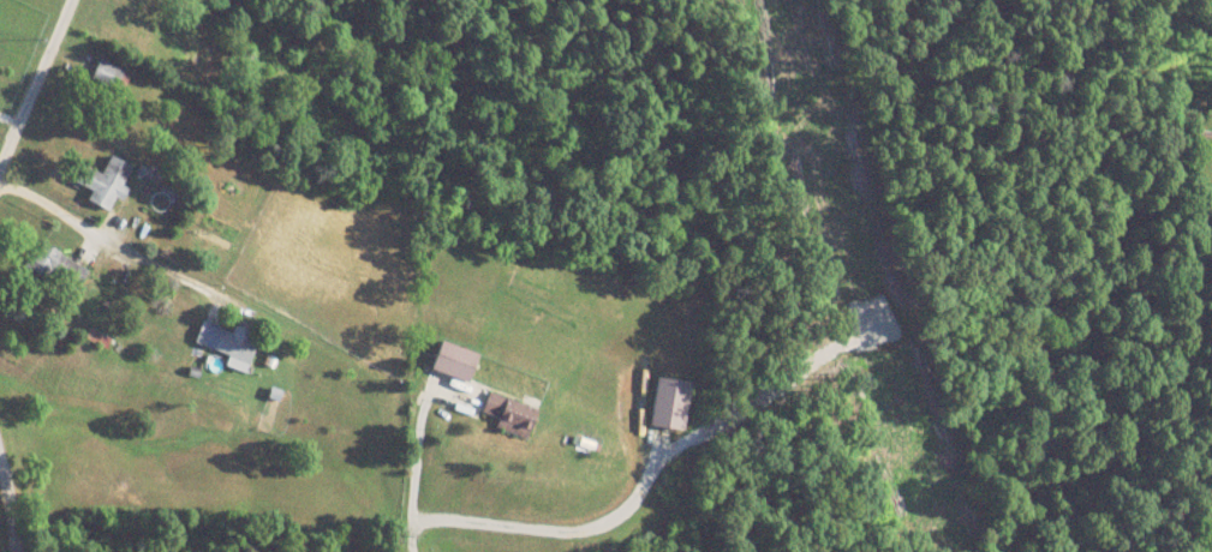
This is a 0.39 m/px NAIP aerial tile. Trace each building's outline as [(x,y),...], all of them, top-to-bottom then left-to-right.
[(133,164),(112,155),(102,175),(89,169),(77,194),(112,211),(133,164)] [(52,268),(77,281),(84,269),(59,256),(52,268)] [(213,349),(231,358),(228,365),(246,373),(259,344),(246,338),(250,332),(237,326),(233,334),(222,329),(213,349)] [(471,383),(483,356),(444,340),(434,367),(471,383)] [(687,428),(689,380),(656,379),(653,427),(687,428)] [(494,427),(531,439),(541,409),(490,394),(484,414),(497,419),(494,427)]
